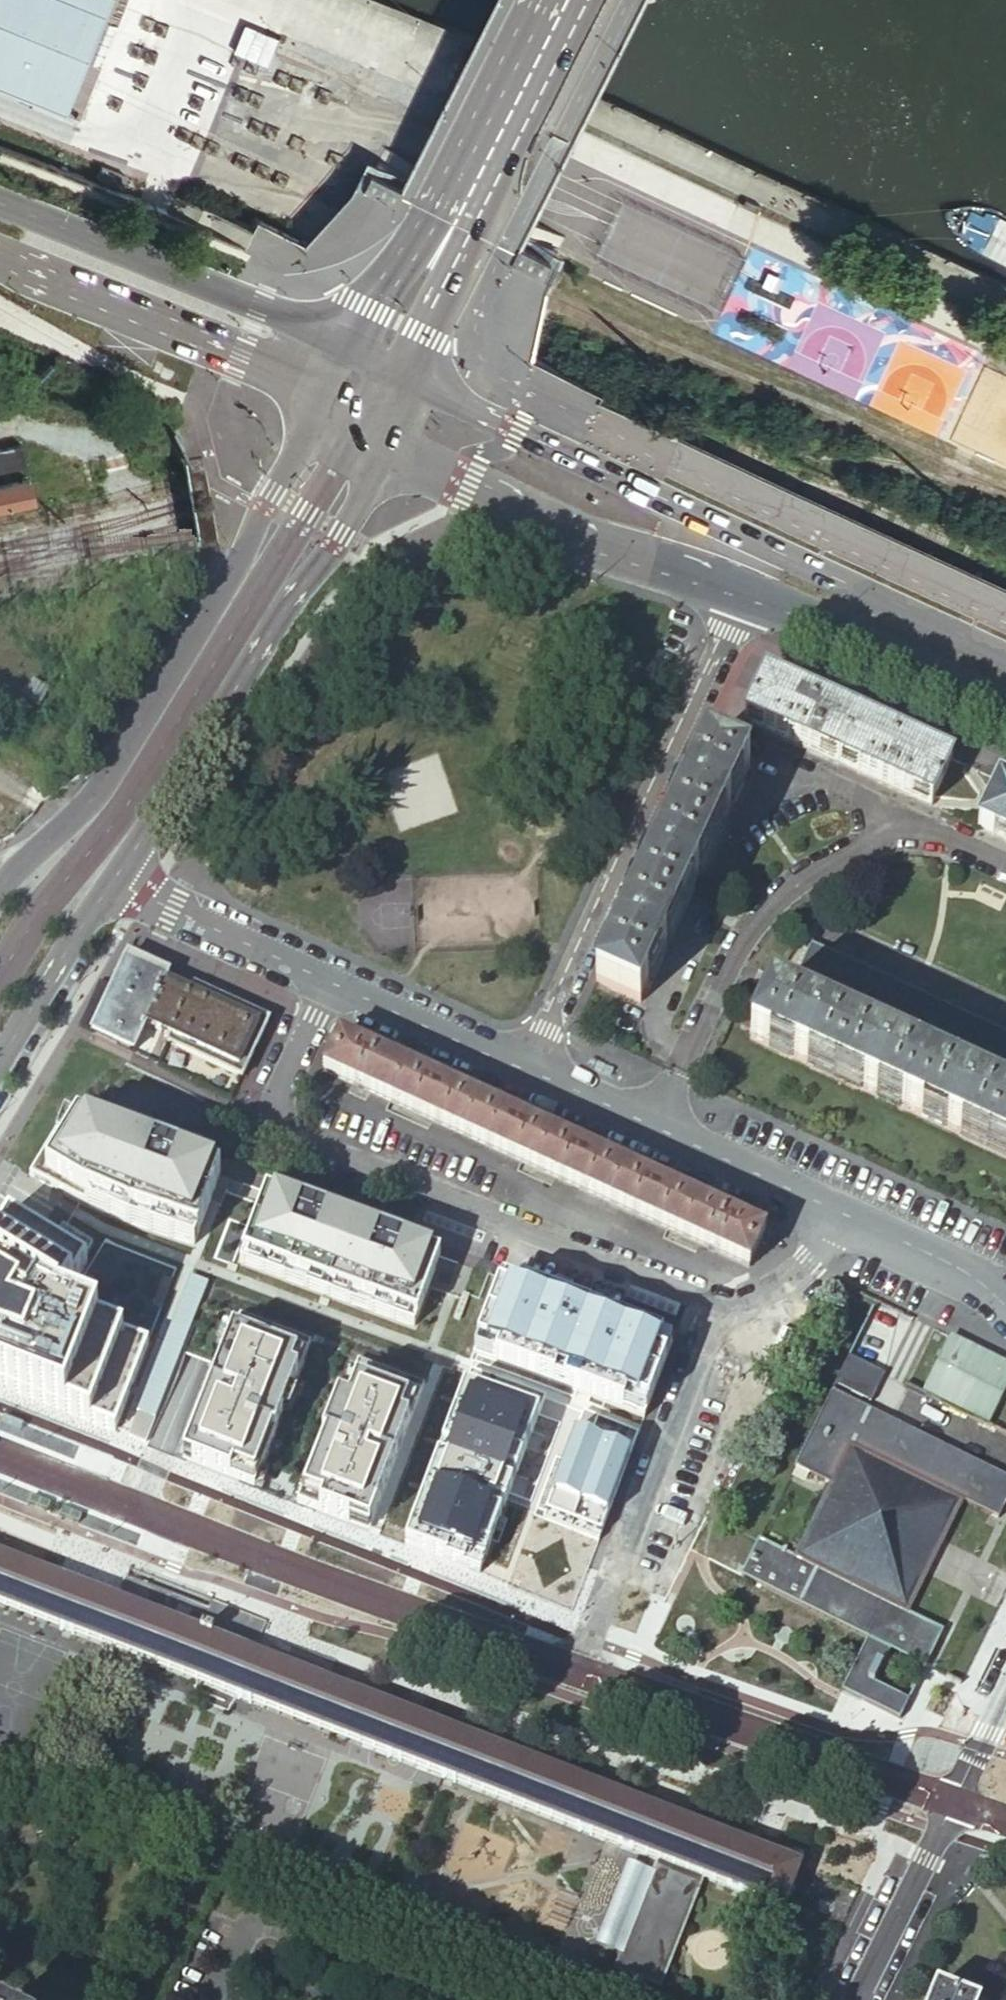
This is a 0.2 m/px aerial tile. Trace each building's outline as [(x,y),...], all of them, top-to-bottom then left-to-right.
[(72,103),(113,0),(0,0),(0,74),(72,103)] [(0,450),(0,468),(25,463),(22,445),(0,450)] [(0,486),(0,507),(33,501),(29,480),(0,486)] [(765,673),(743,718),(932,804),(952,759),(912,741),(900,735),(800,689),(765,673)] [(50,688),(34,678),(24,693),(40,703),(50,688)] [(704,743),(595,982),(638,1002),(689,892),(695,878),(748,764),(727,753),(704,743)] [(1005,838),(1005,784),(998,780),(977,825),(1005,838)] [(1005,1085),(1005,1032),(810,940),(790,984),(1005,1085)] [(87,1032),(128,1051),(141,1023),(161,980),(164,974),(122,955),(87,1032)] [(162,1041),(237,1077),(263,1019),(188,985),(185,991),(161,980),(141,1023),(165,1035),(162,1041)] [(769,991),(748,1036),(1005,1155),(1005,1101),(978,1088),(981,1083),(967,1077),(964,1082),(895,1050),(897,1044),(883,1038),(881,1043),(812,1011),(814,1006),(801,999),(798,1005),(769,991)] [(614,1205),(665,1228),(697,1244),(747,1266),(764,1232),(638,1174),(594,1154),(501,1112),(429,1079),(335,1036),(320,1070),(346,1082),(366,1091),(386,1101),(432,1122),(458,1134),(518,1161),(552,1177),(614,1205)] [(64,1119),(30,1177),(76,1204),(112,1219),(192,1247),(218,1177),(92,1129),(93,1125),(75,1118),(73,1122),(64,1119)] [(438,1259),(264,1194),(238,1264),(412,1329),(438,1259)] [(65,1409),(98,1324),(60,1309),(90,1259),(88,1258),(58,1240),(9,1211),(0,1226),(0,1384),(65,1409)] [(61,1234),(58,1240),(88,1258),(91,1252),(61,1234)] [(171,1282),(161,1278),(150,1306),(160,1310),(171,1282)] [(189,1279),(131,1429),(148,1436),(206,1285),(189,1279)] [(489,1408),(526,1290),(496,1281),(459,1399),(489,1408)] [(468,1298),(462,1295),(452,1321),(458,1324),(468,1298)] [(309,1343),(238,1316),(181,1463),(252,1491),(254,1486),(259,1474),(309,1343)] [(123,1334),(98,1324),(65,1409),(90,1418),(123,1334)] [(150,1344),(123,1334),(90,1418),(118,1429),(150,1344)] [(952,1337),(1005,1363),(1005,1359),(953,1334),(952,1337)] [(993,1423),(1005,1397),(999,1393),(1005,1379),(1005,1363),(952,1337),(926,1390),(993,1423)] [(886,1378),(852,1361),(838,1388),(873,1405),(886,1378)] [(339,1406),(336,1405),(302,1491),(296,1508),(368,1535),(423,1388),(356,1362),(339,1406)] [(910,1700),(875,1683),(891,1650),(926,1667),(943,1631),(908,1613),(935,1558),(964,1501),(998,1518),(1005,1502),(1005,1477),(832,1391),(793,1467),(829,1484),(792,1557),(757,1539),(739,1576),(866,1638),(841,1690),(855,1697),(900,1719),(910,1700)] [(131,1429),(127,1438),(144,1445),(148,1436),(131,1429)] [(266,1477),(259,1474),(254,1486),(252,1491),(260,1493),(266,1477)] [(302,1491),(297,1489),(290,1505),(296,1508),(302,1491)] [(115,1601),(94,1593),(0,1556),(0,1605),(144,1661),(326,1732),(446,1779),(656,1860),(699,1878),(782,1910),(793,1881),(798,1867),(769,1855),(252,1654),(115,1601)] [(124,1576),(122,1582),(115,1601),(252,1654),(260,1633),(265,1621),(209,1600),(206,1608),(124,1576)] [(775,1841),(769,1855),(798,1867),(805,1851),(775,1841)] [(657,1986),(699,1878),(656,1860),(614,1968),(657,1986)] [(936,1992),(932,1999),(956,1999),(936,1992)]
